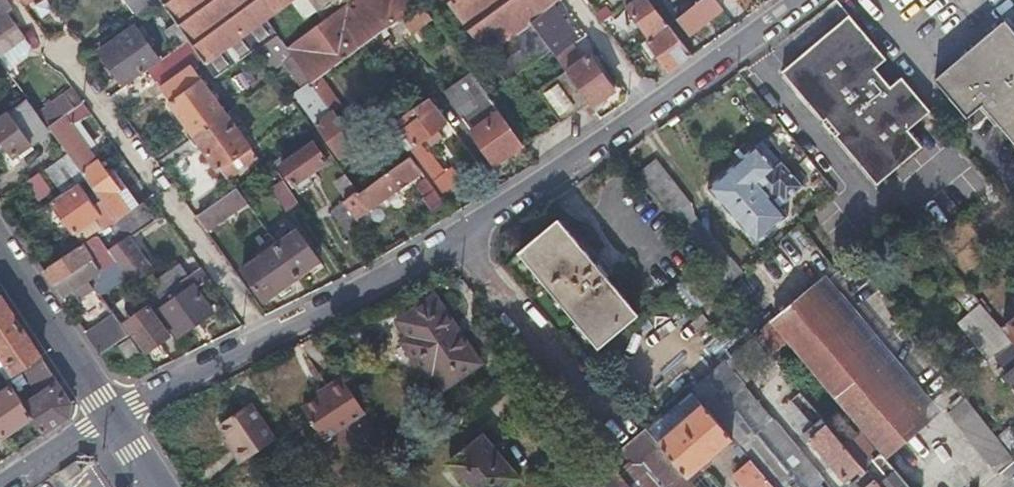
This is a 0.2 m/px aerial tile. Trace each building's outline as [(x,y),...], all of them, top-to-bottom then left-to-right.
[(158,0),(131,0),(117,10),(127,23),(158,0)] [(173,22),(186,41),(211,78),(272,34),(261,17),(285,0),(159,0),(173,22)] [(320,20),(282,48),(288,55),(307,83),(315,77),(363,43),(393,22),(419,3),(417,0),(306,0),(320,20)] [(552,7),(560,2),(559,0),(444,0),(503,82),(530,63),(511,37),(529,23),(552,7)] [(649,38),(668,25),(653,7),(648,0),(634,0),(626,6),(649,38)] [(694,7),(678,19),(691,34),(722,11),(714,0),(703,0),(698,4),(694,7)] [(412,34),(414,32),(416,31),(439,63),(452,54),(428,21),(431,19),(421,5),(401,20),(412,34)] [(566,27),(552,7),(529,23),(555,59),(567,51),(565,48),(574,41),(565,27),(566,27)] [(601,23),(606,20),(612,16),(605,8),(595,15),(601,23)] [(25,37),(6,10),(0,15),(0,53),(25,37)] [(782,68),(827,125),(872,182),(921,144),(907,127),(930,108),(852,13),(782,68)] [(1005,21),(973,47),(936,79),(967,118),(982,105),(1013,143),(1013,31),(1005,21)] [(176,48),(186,41),(173,22),(164,29),(176,48)] [(399,30),(393,22),(363,43),(375,60),(398,43),(393,34),(399,30)] [(668,25),(649,38),(646,40),(657,57),(654,60),(653,60),(663,74),(691,56),(668,25)] [(157,62),(144,45),(131,28),(97,53),(122,87),(157,62)] [(585,37),(567,51),(555,59),(565,72),(587,102),(591,107),(613,91),(591,60),(598,55),(585,37)] [(646,40),(642,43),(654,60),(657,57),(646,40)] [(336,107),(315,77),(307,83),(288,55),(280,61),(319,118),(312,123),(337,158),(352,148),(328,113),(336,107)] [(467,69),(453,79),(439,89),(493,164),(522,143),(467,69)] [(387,76),(397,90),(406,83),(396,70),(387,76)] [(192,138),(223,115),(192,72),(161,94),(192,138)] [(563,118),(587,102),(565,72),(542,89),(563,118)] [(154,87),(149,81),(145,74),(123,90),(133,102),(154,87)] [(397,90),(411,110),(422,102),(406,84),(406,83),(397,90)] [(10,108),(0,94),(0,115),(10,108)] [(38,114),(48,127),(73,109),(63,96),(38,114)] [(414,118),(405,124),(397,131),(433,180),(443,172),(420,141),(447,121),(429,97),(422,102),(411,110),(409,111),(414,118)] [(48,127),(38,114),(29,101),(0,121),(0,135),(15,158),(52,133),(48,127)] [(80,172),(95,161),(72,128),(91,115),(82,103),(73,109),(48,127),(52,133),(71,160),(80,172)] [(255,159),(223,115),(192,138),(216,173),(219,171),(225,180),(236,173),(229,163),(234,160),(240,170),(255,159)] [(792,214),(785,206),(778,198),(784,193),(789,200),(805,186),(766,139),(713,184),(761,240),(792,214)] [(295,199),(302,193),(310,188),(304,180),(322,166),(310,148),(276,172),(295,199)] [(279,164),(275,158),(263,167),(268,173),(279,164)] [(342,202),(334,207),(327,212),(346,239),(359,230),(353,222),(421,173),(409,158),(355,196),(353,193),(342,202)] [(94,205),(79,184),(73,188),(48,204),(78,248),(98,235),(108,228),(111,226),(138,208),(124,188),(119,190),(98,159),(95,161),(80,172),(86,179),(101,200),(94,205)] [(86,179),(80,172),(71,160),(59,169),(73,188),(79,184),(82,182),(86,179)] [(681,196),(679,188),(677,180),(664,176),(660,161),(648,166),(637,175),(688,238),(700,228),(696,202),(681,196)] [(443,172),(433,180),(454,208),(471,195),(450,167),(443,172)] [(40,171),(25,182),(33,193),(48,182),(40,171)] [(331,186),(342,202),(353,193),(343,178),(331,186)] [(94,205),(101,200),(86,179),(82,182),(79,184),(94,205)] [(275,184),(263,192),(279,214),(290,206),(275,184)] [(232,208),(243,200),(235,188),(200,213),(210,227),(231,212),(232,208)] [(110,252),(129,278),(133,283),(151,270),(129,239),(155,220),(143,204),(138,208),(111,226),(108,228),(120,245),(110,252)] [(611,271),(606,265),(601,259),(595,264),(557,219),(517,253),(597,349),(637,315),(604,277),(611,271)] [(104,243),(110,252),(120,245),(108,228),(98,235),(104,243)] [(276,235),(271,239),(299,277),(319,263),(295,229),(279,240),(276,235)] [(104,243),(98,235),(78,248),(44,271),(54,286),(102,255),(109,265),(100,272),(108,285),(104,289),(107,293),(129,278),(110,252),(104,243)] [(299,277),(271,239),(267,242),(271,246),(242,267),(265,300),(299,277)] [(718,273),(724,268),(731,262),(713,240),(699,251),(707,260),(718,273)] [(937,270),(958,297),(969,311),(979,324),(988,330),(994,324),(946,263),(937,270)] [(160,297),(188,277),(181,265),(151,286),(154,289),(142,297),(148,305),(160,297)] [(196,271),(188,277),(160,297),(165,304),(159,309),(178,335),(211,312),(194,286),(202,279),(196,271)] [(133,283),(129,278),(107,293),(102,297),(106,303),(125,288),(135,302),(142,297),(133,283)] [(883,458),(903,442),(922,426),(811,293),(773,325),(883,458)] [(408,335),(404,338),(400,340),(424,378),(432,373),(442,389),(480,365),(435,296),(398,319),(408,335)] [(25,367),(39,359),(0,299),(0,357),(12,375),(25,367)] [(151,308),(139,317),(127,325),(149,355),(173,338),(151,308)] [(998,330),(994,324),(988,330),(979,324),(969,311),(955,320),(986,365),(992,361),(991,360),(1011,345),(998,330)] [(111,314),(85,332),(101,355),(127,336),(111,314)] [(1011,345),(1013,350),(1013,318),(998,330),(1011,345)] [(751,339),(722,362),(745,390),(774,366),(751,339)] [(1011,345),(991,360),(992,361),(996,366),(1003,375),(998,379),(1013,400),(1013,350),(1011,345)] [(722,362),(688,391),(729,439),(749,462),(770,486),(826,486),(745,390),(722,362)] [(991,370),(998,379),(1003,375),(996,366),(991,370)] [(17,401),(29,418),(41,436),(66,419),(69,404),(44,367),(24,380),(35,396),(26,402),(23,396),(17,401)] [(312,402),(337,433),(366,415),(342,378),(328,387),(330,391),(318,399),(312,402)] [(0,392),(0,434),(2,436),(29,418),(17,401),(7,387),(0,392)] [(315,395),(318,399),(330,391),(328,387),(315,395)] [(688,391),(642,429),(683,477),(698,465),(729,439),(688,391)] [(324,441),(337,433),(312,402),(303,408),(324,441)] [(231,452),(236,459),(240,466),(275,441),(251,405),(220,425),(229,438),(236,448),(231,452)] [(818,433),(810,440),(849,486),(853,486),(856,485),(853,481),(860,475),(868,486),(867,486),(876,486),(874,485),(839,443),(825,427),(818,433)] [(642,429),(613,455),(625,468),(638,471),(651,486),(692,486),(683,477),(642,429)] [(855,430),(839,443),(874,485),(882,478),(868,461),(876,455),(855,430)] [(1013,460),(1013,441),(1007,432),(995,441),(1011,462),(1013,460)] [(515,478),(480,436),(447,463),(466,486),(504,486),(515,478)] [(224,441),(231,452),(236,448),(229,438),(224,441)] [(874,485),(876,486),(903,486),(876,455),(868,461),(882,478),(874,485)] [(604,462),(575,486),(626,486),(604,462)] [(749,462),(735,474),(746,486),(770,486),(749,462)] [(698,465),(683,477),(692,486),(716,486),(698,465)]
